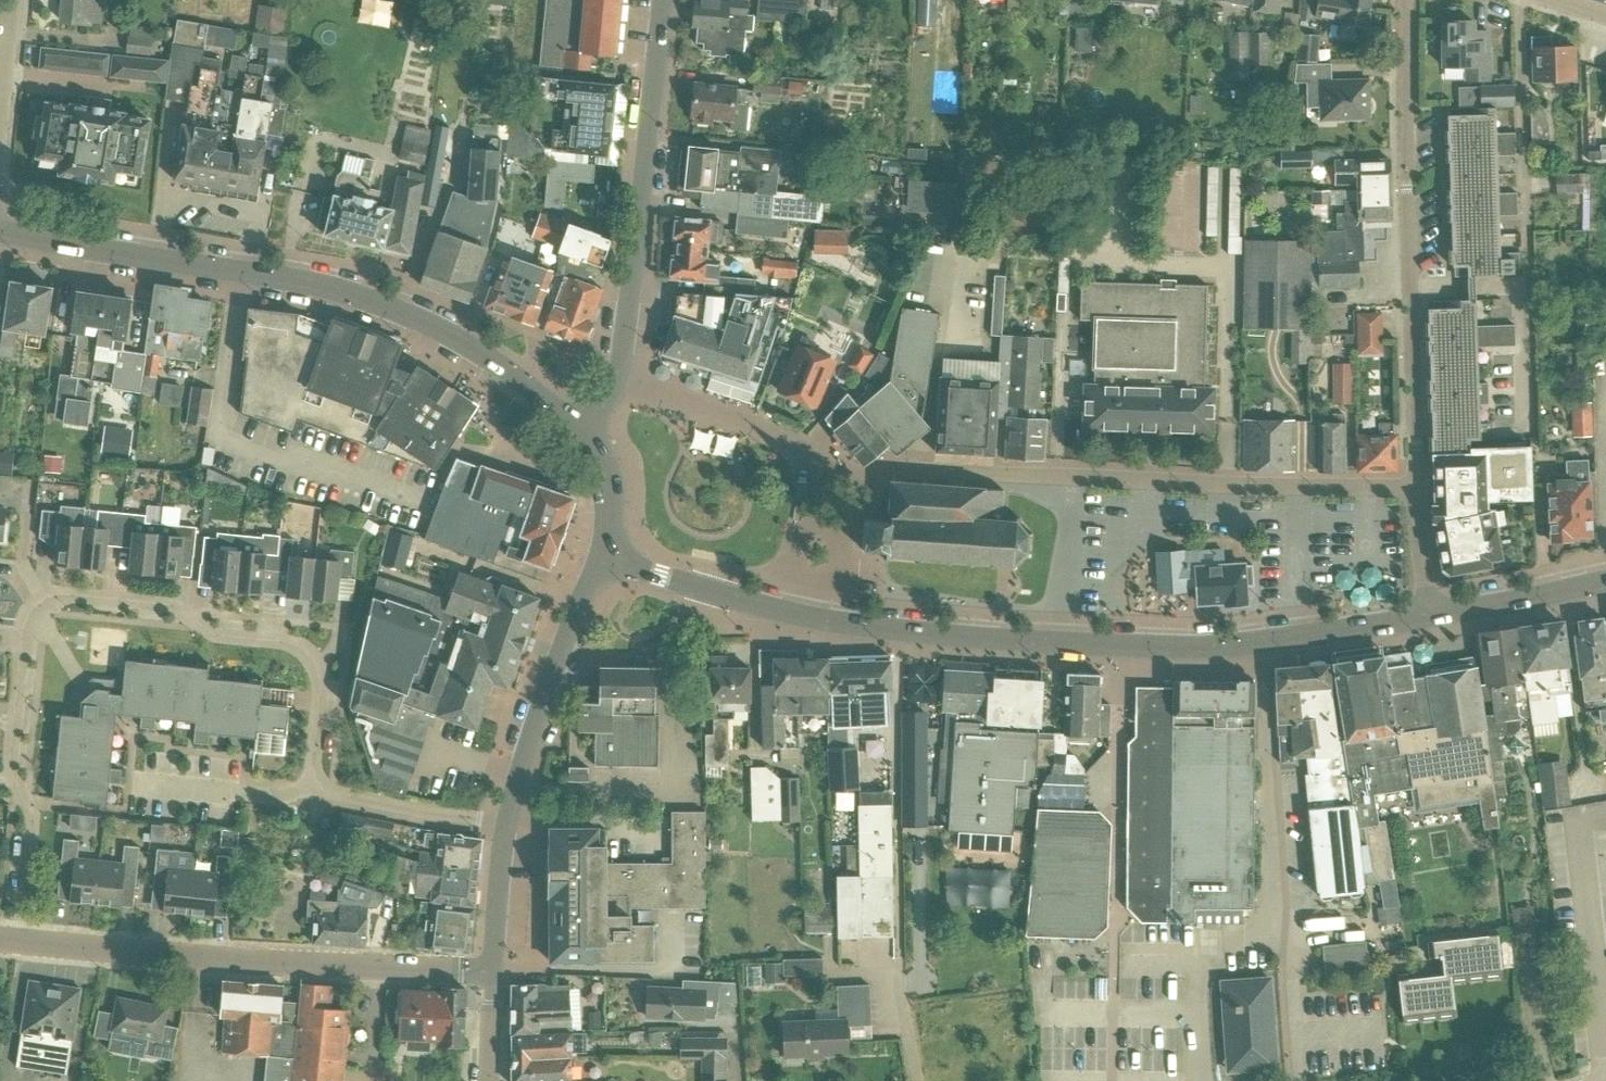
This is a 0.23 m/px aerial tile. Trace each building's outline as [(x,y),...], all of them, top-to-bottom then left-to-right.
[(104,0),(65,0),(63,22),(92,25),(92,22),(102,23),(104,0)] [(543,51),(542,66),(591,70),(592,55),(617,57),(619,57),(624,0),(548,0),(543,51)] [(748,0),(744,0),(701,0),(700,2),(695,2),(693,26),(697,27),(696,43),(703,44),(703,50),(711,50),(710,54),(726,57),(726,55),(743,56),(746,30),(752,30),(753,15),(747,15),(748,0)] [(775,0),(758,0),(757,19),(773,20),(775,0)] [(773,20),(804,23),(806,0),(775,0),(773,20)] [(821,9),(832,10),(833,0),(822,0),(821,9)] [(937,0),(919,0),(917,25),(936,26),(937,0)] [(1068,0),(1050,0),(1050,14),(1067,14),(1068,0)] [(1251,7),(1251,8),(1278,14),(1281,0),(1252,0),(1251,7)] [(1300,21),(1309,22),(1313,0),(1303,0),(1300,21)] [(1371,0),(1318,0),(1315,17),(1342,21),(1339,37),(1366,42),(1372,9),(1369,9),(1371,0)] [(258,5),(255,33),(262,34),(284,37),(287,9),(258,5)] [(174,38),(172,52),(175,53),(196,56),(203,57),(205,43),(208,25),(177,20),(174,38)] [(1473,31),(1473,21),(1442,21),(1443,67),(1467,66),(1467,80),(1489,80),(1488,31),(1473,31)] [(152,42),(153,28),(131,26),(130,35),(129,35),(127,52),(150,55),(150,53),(155,54),(156,42),(152,42)] [(239,30),(223,28),(220,47),(235,50),(239,30)] [(1247,33),(1247,32),(1229,32),(1230,81),(1248,80),(1248,59),(1249,59),(1249,65),(1268,64),(1267,33),(1249,33),(1247,33)] [(253,33),(252,46),(261,47),(262,34),(255,33),(253,33)] [(1317,63),(1320,34),(1300,33),(1297,61),(1317,63)] [(1550,46),(1549,37),(1532,38),(1533,82),(1576,81),(1574,46),(1550,46)] [(166,83),(168,60),(112,54),(109,76),(166,83)] [(248,57),(233,55),(231,64),(246,66),(248,57)] [(227,189),(243,94),(217,89),(222,60),(203,57),(196,56),(175,180),(201,185),(227,189)] [(1502,77),(1511,77),(1511,62),(1502,62),(1502,77)] [(1332,81),(1331,63),(1306,64),(1296,65),(1295,83),(1306,82),(1307,108),(1321,107),(1321,120),(1370,119),(1369,113),(1372,110),(1372,103),(1369,100),(1369,80),(1332,81)] [(243,94),(227,189),(242,191),(257,194),(266,142),(268,134),(281,136),(286,109),(280,108),(275,107),(276,101),(262,99),(265,77),(246,74),(243,94)] [(532,123),(531,132),(545,148),(608,154),(610,126),(612,106),(614,85),(537,77),(535,98),(533,119),(532,123)] [(779,104),(781,80),(754,77),(753,91),(762,92),(761,102),(779,104)] [(695,84),(692,115),(694,115),(693,120),(713,122),(714,117),(731,118),(730,129),(746,131),(749,104),(745,104),(747,89),(695,84)] [(1481,107),(1514,105),(1513,85),(1480,86),(1481,107)] [(37,116),(33,137),(38,138),(34,158),(60,162),(58,175),(72,177),(72,179),(99,184),(100,181),(114,184),(117,171),(141,175),(151,118),(127,114),(127,112),(70,102),(69,105),(45,100),(42,117),(37,116)] [(1532,143),(1550,142),(1548,105),(1531,106),(1532,143)] [(1469,115),(1448,115),(1452,267),(1456,267),(1457,277),(1468,276),(1468,277),(1469,300),(1475,300),(1474,277),(1502,276),(1502,274),(1514,273),(1514,269),(1519,269),(1519,253),(1501,253),(1499,216),(1518,215),(1517,193),(1499,193),(1497,156),(1516,155),(1515,133),(1496,133),(1495,108),(1469,108),(1469,115)] [(510,109),(507,156),(526,157),(528,134),(531,132),(532,123),(528,123),(528,115),(526,115),(527,110),(510,109)] [(436,125),(427,176),(422,205),(434,207),(439,180),(449,181),(454,153),(452,152),(457,128),(436,125)] [(1055,135),(1034,132),(1032,151),(1053,153),(1055,135)] [(475,138),(474,148),(471,147),(467,196),(479,197),(498,198),(502,138),(484,137),(484,139),(475,138)] [(737,214),(788,219),(821,223),(824,196),(774,191),(778,150),(741,146),(741,151),(718,149),(718,148),(689,146),(685,188),(695,189),(702,190),(739,193),(737,214)] [(927,149),(908,148),(907,159),(926,160),(927,149)] [(1588,160),(1601,159),(1601,151),(1588,151),(1588,160)] [(1280,169),(1311,168),(1311,152),(1280,152),(1280,169)] [(371,173),(374,160),(365,158),(362,171),(371,173)] [(1358,190),(1390,189),(1389,159),(1335,161),(1335,184),(1358,183),(1358,190)] [(549,161),(544,207),(563,209),(565,180),(567,162),(549,161)] [(324,197),(316,228),(327,231),(326,235),(384,249),(384,248),(411,255),(416,226),(425,175),(425,174),(409,170),(408,177),(398,174),(392,206),(391,209),(389,208),(378,206),(381,192),(380,192),(380,190),(371,188),(370,188),(371,185),(371,183),(370,183),(369,182),(370,178),(344,172),(343,172),(342,171),(339,173),(337,175),(335,184),(336,187),(337,188),(334,199),(324,197)] [(1583,193),(1582,174),(1556,175),(1556,193),(1566,193),(1567,204),(1579,204),(1579,193),(1583,193)] [(956,184),(909,180),(907,211),(954,214),(956,184)] [(1337,231),(1360,231),(1360,220),(1391,219),(1390,189),(1358,190),(1358,201),(1346,202),(1346,212),(1336,213),(1337,231)] [(702,190),(700,210),(737,214),(739,193),(702,190)] [(1312,204),(1330,204),(1329,190),(1311,191),(1312,204)] [(479,197),(467,196),(453,191),(440,229),(438,229),(431,251),(427,249),(422,262),(426,264),(419,285),(459,299),(469,303),(487,252),(498,198),(479,197)] [(553,218),(541,213),(538,222),(533,236),(545,240),(553,218)] [(788,219),(737,214),(735,233),(769,236),(786,238),(788,219)] [(566,223),(553,218),(545,240),(561,246),(569,224),(566,223)] [(673,248),(707,251),(707,242),(720,243),(722,222),(676,218),(673,248)] [(559,250),(558,274),(570,279),(587,284),(591,272),(585,270),(588,261),(602,266),(612,240),(569,224),(561,246),(559,250)] [(847,254),(848,229),(815,228),(814,253),(847,254)] [(1362,231),(1360,231),(1337,231),(1318,232),(1319,287),(1358,286),(1358,260),(1363,260),(1362,231)] [(1241,254),(1241,236),(1228,236),(1228,254),(1241,254)] [(1054,242),(1039,241),(1038,254),(1053,254),(1054,242)] [(1310,298),(1310,241),(1306,241),(1245,241),(1244,327),(1294,328),(1293,341),(1309,341),(1309,328),(1310,298)] [(1067,258),(1068,242),(1059,242),(1058,258),(1067,258)] [(706,260),(707,251),(673,248),(671,278),(705,281),(704,290),(735,292),(754,294),(755,279),(718,276),(719,261),(706,260)] [(516,318),(535,266),(506,255),(494,288),(492,287),(485,307),(516,318)] [(795,277),(797,262),(768,259),(768,258),(763,257),(761,275),(767,275),(767,277),(779,278),(779,276),(795,277)] [(535,266),(516,318),(534,325),(553,272),(535,266)] [(1005,276),(995,275),(991,335),(1001,335),(1005,276)] [(577,340),(586,343),(603,290),(587,284),(570,279),(559,311),(552,308),(545,329),(577,340)] [(53,287),(32,283),(11,280),(4,328),(0,349),(0,356),(13,358),(18,330),(46,335),(53,287)] [(1175,288),(1161,288),(1161,284),(1081,281),(1080,320),(1096,320),(1094,386),(1086,386),(1085,428),(1146,430),(1212,432),(1213,390),(1204,389),(1207,285),(1175,284),(1175,288)] [(200,361),(203,341),(204,341),(210,302),(190,299),(191,290),(174,287),(155,284),(150,318),(145,354),(146,354),(161,356),(163,356),(200,361)] [(785,328),(793,298),(754,294),(735,292),(704,290),(704,294),(683,293),(683,295),(672,295),(670,318),(674,320),(663,353),(759,384),(767,362),(778,326),(785,328)] [(88,426),(91,402),(90,402),(93,380),(92,380),(93,379),(95,366),(94,365),(95,360),(95,357),(97,343),(105,295),(92,293),(78,291),(73,322),(74,322),(72,332),(77,333),(71,375),(60,374),(57,398),(66,400),(63,423),(88,426)] [(145,354),(124,351),(127,330),(131,299),(118,297),(105,295),(97,343),(95,357),(95,360),(94,365),(95,366),(93,379),(112,382),(112,383),(111,389),(141,393),(146,354),(145,354)] [(1065,311),(1066,295),(1057,295),(1056,311),(1065,311)] [(1436,308),(1428,309),(1435,506),(1433,506),(1433,521),(1434,521),(1443,566),(1442,566),(1444,575),(1454,573),(1454,572),(1490,566),(1489,560),(1500,557),(1495,529),(1499,528),(1495,509),(1489,509),(1488,502),(1532,500),(1531,446),(1476,449),(1470,449),(1469,440),(1476,439),(1480,439),(1479,405),(1488,404),(1488,383),(1478,382),(1477,347),(1515,346),(1514,325),(1476,326),(1475,300),(1469,300),(1435,301),(1436,308)] [(247,358),(241,413),(284,429),(294,432),(299,419),(436,469),(464,426),(478,404),(418,365),(413,373),(393,366),(401,344),(391,340),(381,337),(354,326),(334,320),(332,324),(305,316),(301,315),(301,313),(249,307),(242,359),(244,359),(247,358)] [(939,314),(902,308),(889,383),(860,408),(847,392),(825,418),(834,429),(834,430),(835,432),(833,435),(838,440),(841,439),(863,465),(886,446),(897,453),(919,435),(918,433),(939,314)] [(1359,354),(1378,353),(1377,314),(1357,314),(1359,354)] [(997,395),(995,416),(1007,417),(1005,456),(1045,458),(1046,419),(1036,419),(1036,408),(1038,408),(1040,373),(1037,373),(1039,338),(1002,335),(1000,363),(997,395)] [(1052,362),(1054,338),(1042,337),(1041,362),(1052,362)] [(816,406),(827,377),(835,360),(799,344),(791,362),(779,391),(816,406)] [(868,347),(863,344),(861,348),(859,347),(847,366),(860,374),(861,373),(874,381),(888,358),(869,346),(868,347)] [(157,377),(161,356),(147,354),(144,375),(145,375),(142,393),(153,395),(156,377),(157,377)] [(997,395),(1000,363),(967,361),(966,368),(947,366),(946,382),(939,402),(937,451),(994,454),(995,416),(997,395)] [(1352,404),(1352,364),(1333,363),(1333,403),(1352,404)] [(208,426),(213,389),(192,386),(186,423),(208,426)] [(1573,437),(1593,436),(1591,403),(1571,404),(1573,437)] [(1293,471),(1293,420),(1245,420),(1245,471),(1293,471)] [(1319,471),(1345,471),(1345,423),(1319,422),(1319,471)] [(1379,436),(1358,436),(1359,471),(1397,470),(1397,452),(1396,452),(1396,436),(1393,436),(1393,423),(1379,424),(1379,436)] [(103,438),(101,455),(129,459),(132,442),(103,438)] [(61,457),(44,455),(42,471),(60,473),(61,457)] [(472,494),(482,467),(456,457),(425,539),(493,563),(500,542),(509,545),(505,555),(520,560),(524,559),(531,538),(521,534),(528,514),(472,494)] [(1557,492),(1548,493),(1550,541),(1572,540),(1572,538),(1575,537),(1579,540),(1585,540),(1588,537),(1592,536),(1589,481),(1588,481),(1587,460),(1565,461),(1566,488),(1557,489),(1557,492)] [(563,530),(567,518),(574,498),(483,465),(482,467),(472,494),(528,514),(521,534),(531,538),(524,559),(550,568),(563,530)] [(922,484),(895,482),(895,476),(892,475),(889,519),(863,518),(862,533),(861,549),(873,549),(873,553),(876,554),(876,550),(886,550),(886,561),(889,561),(889,555),(917,557),(916,563),(920,563),(920,557),(947,559),(947,564),(951,564),(951,559),(970,561),(969,565),(973,566),(974,561),(990,562),(990,567),(994,567),(995,562),(1011,564),(1013,569),(1017,567),(1016,562),(1025,555),(1030,557),(1031,553),(1027,551),(1028,539),(1033,536),(1031,533),(1027,535),(1018,523),(1019,519),(1016,517),(1014,522),(1002,519),(1004,492),(1004,490),(963,487),(964,480),(948,479),(947,485),(925,484),(926,478),(922,478),(922,484)] [(231,478),(229,489),(246,493),(247,486),(231,478)] [(42,510),(39,538),(58,540),(56,563),(80,566),(84,526),(82,526),(84,508),(61,505),(60,512),(42,510)] [(9,522),(5,522),(6,508),(0,507),(0,542),(7,543),(9,522)] [(421,528),(424,511),(413,509),(409,526),(421,528)] [(84,526),(80,566),(105,568),(107,545),(120,546),(124,513),(98,510),(96,528),(84,526)] [(124,513),(120,546),(133,548),(130,571),(155,573),(160,524),(145,523),(145,515),(124,513)] [(160,524),(155,573),(179,576),(182,555),(193,556),(196,527),(160,524)] [(412,549),(415,539),(412,538),(413,530),(386,524),(384,534),(386,534),(380,562),(405,568),(410,549),(412,549)] [(205,537),(202,563),(215,565),(213,588),(237,590),(241,551),(243,535),(218,533),(217,538),(205,537)] [(241,551),(237,590),(262,593),(264,570),(277,571),(280,538),(281,536),(263,534),(262,537),(243,535),(241,551)] [(280,538),(277,571),(290,572),(288,595),(312,598),(316,558),(292,556),(293,539),(280,538)] [(1225,560),(1224,548),(1185,551),(1185,549),(1155,551),(1158,594),(1187,592),(1187,588),(1192,588),(1198,587),(1199,603),(1225,601),(1225,604),(1246,603),(1245,586),(1254,585),(1253,564),(1233,566),(1233,559),(1225,560)] [(316,558),(312,598),(337,600),(339,577),(351,578),(354,552),(331,549),(330,560),(316,558)] [(425,572),(428,551),(416,549),(413,570),(425,572)] [(484,580),(460,571),(450,599),(379,575),(350,703),(378,790),(405,796),(411,779),(403,776),(425,711),(478,729),(494,682),(508,687),(539,597),(502,584),(500,579),(491,575),(484,580)] [(1605,708),(1605,641),(1603,618),(1579,621),(1580,635),(1575,636),(1585,711),(1605,708)] [(1518,629),(1525,679),(1530,717),(1531,717),(1532,725),(1558,722),(1554,694),(1572,692),(1562,623),(1540,626),(1518,629)] [(1530,717),(1525,679),(1523,680),(1516,628),(1499,631),(1480,633),(1487,685),(1480,686),(1479,686),(1486,729),(1494,797),(1507,795),(1498,736),(1515,734),(1520,727),(1518,718),(1530,717)] [(1380,925),(1401,922),(1398,905),(1399,905),(1394,878),(1384,820),(1378,821),(1374,794),(1411,789),(1415,813),(1479,802),(1483,829),(1498,826),(1494,797),(1486,729),(1479,686),(1480,686),(1475,652),(1412,662),(1409,662),(1407,652),(1370,658),(1334,664),(1340,702),(1346,741),(1343,741),(1353,804),(1354,804),(1359,829),(1365,885),(1380,883),(1384,907),(1377,908),(1380,925)] [(699,676),(699,656),(684,656),(684,676),(699,676)] [(751,701),(751,667),(727,667),(727,657),(711,656),(710,701),(714,701),(714,712),(713,712),(713,734),(705,734),(705,766),(728,766),(728,719),(734,719),(734,711),(750,711),(750,701),(751,701)] [(828,732),(828,690),(827,658),(797,659),(799,698),(797,698),(798,714),(798,733),(828,732)] [(828,690),(828,732),(829,748),(828,748),(830,790),(859,789),(857,747),(847,747),(846,727),(886,725),(885,689),(892,689),(891,658),(831,661),(832,690),(828,690)] [(762,700),(797,698),(799,698),(797,659),(761,660),(762,700)] [(62,714),(53,798),(108,803),(110,782),(121,783),(123,769),(111,768),(117,713),(142,716),(141,727),(155,729),(156,717),(196,722),(194,743),(209,744),(210,733),(250,737),(249,748),(255,749),(261,704),(263,687),(263,684),(209,678),(210,668),(126,660),(125,669),(118,668),(117,677),(112,680),(92,678),(74,693),(72,715),(62,714)] [(600,662),(600,675),(656,675),(655,662),(600,662)] [(1320,897),(1363,892),(1363,887),(1365,886),(1365,885),(1359,829),(1354,804),(1353,804),(1343,741),(1346,741),(1340,702),(1332,704),(1330,686),(1331,686),(1329,664),(1304,666),(1305,674),(1308,674),(1310,702),(1312,705),(1312,710),(1302,711),(1304,725),(1309,757),(1306,757),(1307,765),(1308,774),(1305,774),(1308,810),(1317,892),(1319,892),(1320,897)] [(1304,666),(1276,668),(1277,692),(1276,692),(1278,722),(1280,763),(1293,762),(1293,758),(1306,757),(1309,757),(1304,725),(1302,711),(1312,710),(1312,705),(1310,702),(1308,674),(1305,674),(1304,666)] [(945,669),(943,711),(954,712),(954,721),(950,802),(949,829),(949,831),(958,831),(957,848),(1011,851),(1013,834),(1014,809),(1022,809),(1022,808),(1028,808),(1029,788),(1015,788),(1015,785),(1035,786),(1036,765),(1053,766),(1055,739),(1054,739),(1037,739),(1038,725),(1040,725),(1041,706),(1050,707),(1052,685),(1042,684),(1042,682),(1041,682),(1042,671),(1021,669),(998,668),(998,667),(996,667),(996,672),(945,669)] [(1110,736),(1111,704),(1100,704),(1101,674),(1067,672),(1064,733),(1067,734),(1067,742),(1092,743),(1092,734),(1100,735),(1110,736)] [(1161,687),(1152,687),(1136,687),(1136,702),(1136,707),(1136,711),(1136,726),(1136,736),(1128,743),(1127,839),(1127,876),(1127,906),(1142,922),(1156,922),(1159,922),(1165,922),(1166,922),(1169,922),(1195,922),(1243,923),(1243,908),(1247,908),(1253,909),(1255,717),(1256,683),(1256,682),(1173,680),(1173,686),(1161,686),(1161,687)] [(255,749),(255,752),(285,755),(287,737),(290,707),(270,705),(271,688),(263,687),(261,704),(255,749)] [(799,747),(798,733),(798,714),(797,698),(762,700),(764,748),(799,747)] [(901,711),(901,826),(928,826),(928,711),(901,711)] [(580,713),(580,732),(594,732),(593,765),(656,766),(657,714),(653,714),(580,713)] [(1053,766),(1052,773),(1065,774),(1065,773),(1066,754),(1067,742),(1067,734),(1064,733),(1056,733),(1055,739),(1053,766)] [(1544,807),(1570,804),(1565,760),(1539,763),(1544,807)] [(588,782),(588,767),(569,767),(569,782),(588,782)] [(780,821),(800,821),(799,778),(780,778),(780,821)] [(838,937),(891,937),(891,805),(859,805),(859,876),(838,876),(838,937)] [(1101,927),(1108,920),(1112,830),(1102,819),(1094,811),(1038,808),(1026,935),(1089,938),(1101,927)] [(705,907),(705,810),(672,810),(672,861),(606,861),(606,845),(598,845),(598,829),(551,829),(551,851),(548,851),(548,897),(551,897),(551,962),(654,961),(654,925),(631,925),(631,907),(705,907)] [(338,834),(337,835),(352,838),(354,828),(357,816),(342,813),(338,834)] [(84,816),(71,814),(69,827),(83,829),(84,816)] [(367,817),(365,830),(391,835),(393,822),(367,817)] [(150,841),(165,843),(167,825),(152,824),(150,841)] [(222,829),(220,846),(238,848),(239,831),(222,829)] [(457,879),(477,881),(482,839),(465,837),(462,834),(457,834),(455,836),(427,832),(425,845),(438,847),(437,853),(421,851),(419,867),(436,869),(437,863),(459,866),(457,879)] [(95,904),(100,860),(78,858),(79,840),(64,838),(59,890),(72,892),(71,902),(95,904)] [(100,860),(95,904),(120,907),(122,897),(134,898),(139,847),(125,845),(123,863),(100,860)] [(173,850),(157,849),(152,900),(166,901),(165,912),(189,915),(194,870),(171,868),(173,850)] [(410,883),(412,859),(382,850),(376,873),(410,883)] [(260,871),(263,855),(242,852),(240,868),(260,871)] [(194,870),(189,915),(214,917),(215,907),(227,908),(232,857),(218,855),(216,872),(194,870)] [(475,905),(477,881),(457,879),(459,866),(437,863),(436,869),(419,867),(415,897),(454,901),(454,902),(475,905)] [(322,872),(319,882),(342,889),(345,879),(322,872)] [(308,901),(307,921),(315,922),(314,943),(335,945),(338,902),(325,902),(326,892),(311,891),(310,901),(308,901)] [(338,902),(335,945),(365,947),(368,904),(338,902)] [(469,953),(475,908),(423,902),(422,910),(430,911),(428,932),(419,931),(417,946),(469,953)] [(805,934),(835,933),(834,905),(804,906),(805,934)] [(1514,934),(1536,931),(1533,906),(1511,909),(1514,934)] [(1499,942),(1498,933),(1428,941),(1430,957),(1442,956),(1444,974),(1408,978),(1408,974),(1398,975),(1403,1022),(1456,1016),(1452,982),(1503,977),(1502,968),(1513,967),(1510,941),(1499,942)] [(1325,976),(1369,972),(1365,941),(1322,946),(1325,976)] [(822,957),(783,958),(783,959),(784,964),(784,969),(784,975),(785,975),(823,974),(823,968),(822,957)] [(1229,1071),(1277,1067),(1271,978),(1222,981),(1229,1071)] [(74,1040),(82,988),(30,980),(22,1032),(17,1067),(66,1074),(72,1039),(74,1040)] [(717,1014),(719,981),(683,980),(683,988),(649,987),(648,1017),(704,1019),(704,1013),(717,1014)] [(295,1062),(344,1067),(349,1010),(326,1008),(328,986),(303,984),(301,1003),(281,1001),(283,985),(225,981),(222,1016),(226,1016),(223,1053),(295,1058),(295,1062)] [(511,1033),(573,1030),(571,986),(549,986),(545,984),(512,985),(511,1033)] [(838,1019),(783,1022),(785,1057),(788,1057),(788,1062),(804,1061),(804,1056),(849,1054),(847,1026),(871,1025),(869,984),(836,986),(838,1019)] [(466,992),(466,988),(443,987),(443,992),(404,990),(403,992),(401,1038),(416,1039),(441,1040),(441,1045),(458,1046),(463,1046),(466,992)] [(602,1051),(601,1033),(591,1033),(589,987),(574,988),(577,1052),(602,1051)] [(119,997),(112,1030),(133,1034),(129,1054),(145,1057),(145,1055),(171,1060),(178,1026),(164,1024),(167,1007),(119,997)] [(512,1059),(572,1056),(571,1031),(573,1031),(573,1030),(511,1033),(511,1034),(512,1034),(512,1059)] [(704,1057),(725,1057),(725,1039),(682,1039),(682,1057),(704,1056),(704,1057)] [(512,1059),(512,1080),(572,1080),(572,1056),(512,1059)] [(725,1057),(704,1057),(704,1080),(725,1080),(725,1057)] [(344,1067),(295,1062),(293,1080),(342,1080),(344,1067)]
